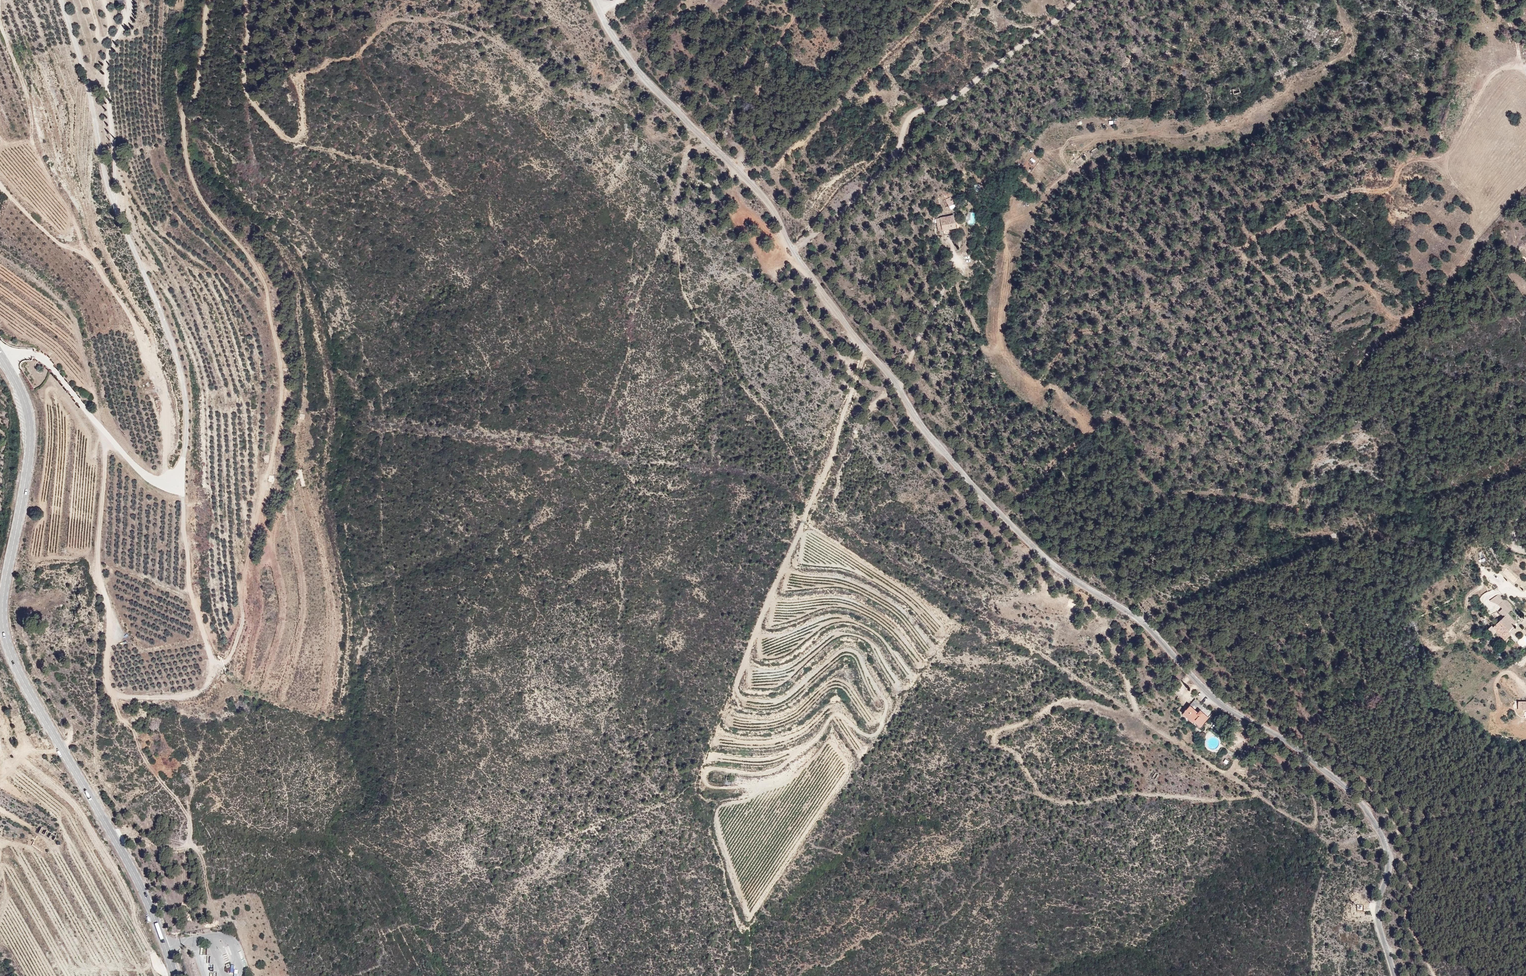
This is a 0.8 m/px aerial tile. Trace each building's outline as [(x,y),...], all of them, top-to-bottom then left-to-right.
[(945,199),(951,209),(956,206),(951,196),(945,199)] [(953,215),(936,219),(939,234),(956,231),(953,215)] [(1503,614),(1491,627),(1504,640),(1523,621),(1499,595),(1489,600),(1503,614)] [(1517,701),(1517,710),(1525,710),(1525,701),(1517,701)] [(1205,720),(1186,704),(1172,718),(1190,733),(1205,720)]
